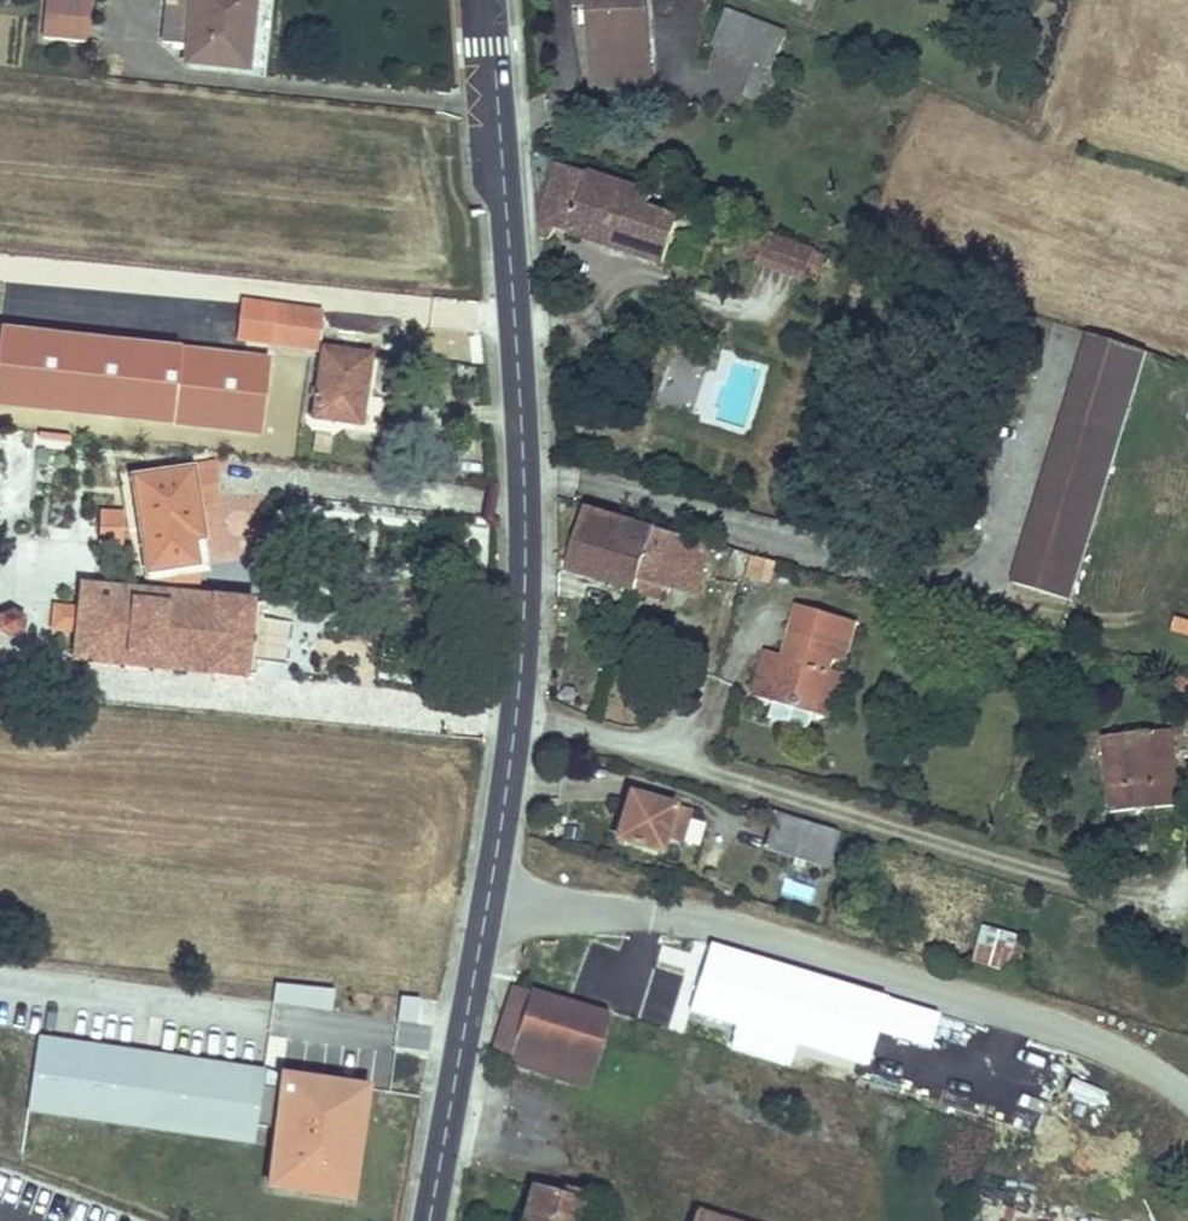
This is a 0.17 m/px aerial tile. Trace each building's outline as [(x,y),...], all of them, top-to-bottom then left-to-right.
[(52,12),(97,15),(99,0),(53,0),(52,12)] [(255,0),(193,0),(193,5),(170,3),(165,42),(189,42),(187,63),(246,71),(255,0)] [(594,89),(653,86),(647,0),(577,0),(578,11),(590,11),(594,89)] [(785,33),(725,12),(713,47),(774,67),(785,33)] [(652,192),(556,162),(541,224),(665,263),(675,218),(647,208),(652,192)] [(777,251),(767,279),(813,294),(822,265),(777,251)] [(325,307),(243,297),(238,335),(321,345),(325,307)] [(0,378),(0,403),(263,433),(272,354),(6,324),(0,378)] [(1094,347),(1054,334),(1042,369),(1082,383),(1094,347)] [(366,425),(376,352),(326,345),(316,418),(366,425)] [(1069,601),(1111,468),(1054,450),(1013,584),(1069,601)] [(194,467),(134,474),(147,573),(198,567),(195,542),(204,541),(194,467)] [(1010,479),(1005,477),(1001,487),(1006,488),(1010,479)] [(124,512),(101,511),(100,544),(123,544),(124,512)] [(709,547),(585,511),(570,571),(637,591),(640,577),(697,593),(709,547)] [(256,594),(79,579),(77,605),(74,631),(72,659),(249,674),(256,594)] [(762,648),(751,683),(813,702),(831,650),(843,655),(857,615),(800,596),(781,654),(762,648)] [(74,631),(77,605),(55,603),(52,629),(74,631)] [(23,617),(15,614),(8,616),(3,621),(0,627),(0,631),(2,637),(6,642),(14,643),(23,640),(27,634),(29,625),(23,617)] [(611,654),(593,648),(589,660),(607,666),(611,654)] [(1187,735),(1187,694),(1187,693),(1177,732),(1187,735)] [(1156,732),(1161,771),(1177,769),(1172,731),(1156,732)] [(1111,813),(1181,805),(1177,769),(1161,771),(1156,732),(1102,739),(1111,813)] [(670,809),(627,795),(614,842),(656,855),(670,809)] [(774,817),(765,853),(828,872),(838,837),(774,817)] [(987,927),(977,963),(1008,972),(1009,969),(1016,945),(1016,944),(1018,936),(987,927)] [(889,994),(713,941),(692,1011),(737,1024),(730,1046),(791,1065),(798,1043),(868,1064),(878,1030),(929,1046),(940,1011),(889,996),(889,994)] [(1017,971),(1024,946),(1016,944),(1016,945),(1009,969),(1017,971)] [(272,981),(271,1004),(331,1007),(333,984),(272,981)] [(492,1053),(591,1083),(612,1017),(513,986),(492,1053)] [(400,994),(398,1017),(415,1019),(417,995),(400,994)] [(263,1068),(35,1035),(24,1111),(252,1144),(263,1068)] [(284,1075),(267,1186),(356,1200),(373,1088),(284,1075)] [(586,1189),(538,1174),(523,1220),(575,1220),(586,1189)] [(694,1213),(692,1220),(721,1220),(694,1213)]
